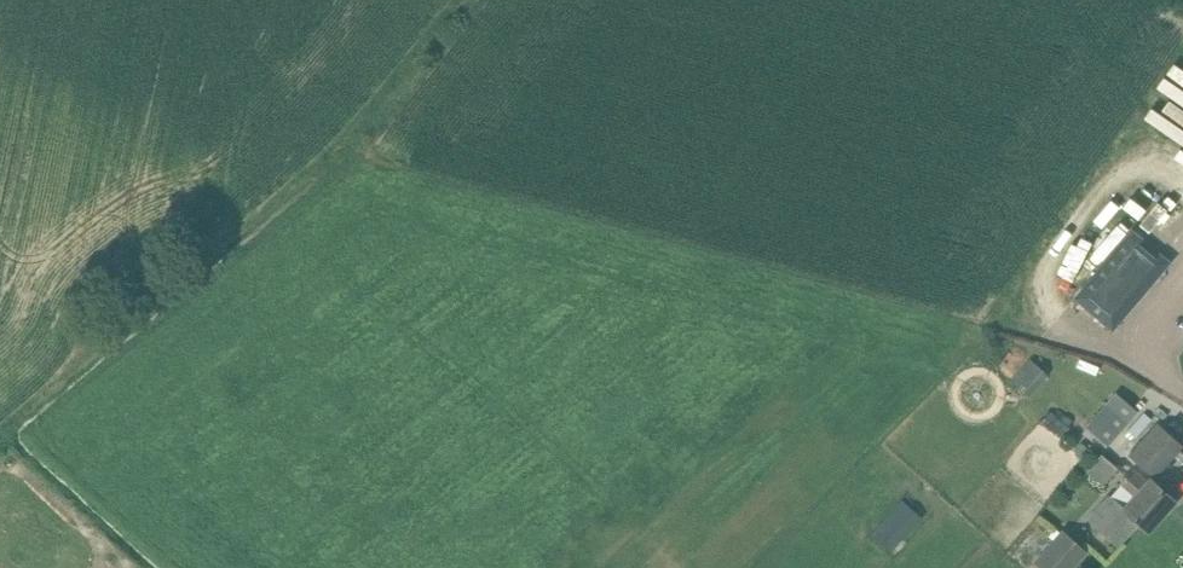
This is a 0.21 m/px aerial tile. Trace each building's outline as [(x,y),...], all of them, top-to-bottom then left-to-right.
[(1113,212),(1088,242),(1099,250),(1123,220),(1113,212)] [(1142,217),(1136,227),(1159,241),(1165,232),(1142,217)] [(1144,239),(1131,228),(1073,298),(1114,332),(1172,262),(1160,252),(1155,258),(1139,244),(1144,239)] [(1029,358),(1011,379),(1031,396),(1049,375),(1029,358)] [(1116,412),(1096,435),(1109,446),(1129,423),(1139,411),(1116,392),(1106,403),(1116,412)] [(1154,476),(1182,445),(1158,424),(1131,455),(1154,476)] [(1096,455),(1084,474),(1102,485),(1114,466),(1096,455)] [(1175,500),(1157,485),(1150,479),(1147,482),(1133,470),(1089,519),(1118,544),(1138,522),(1149,531),(1175,500)] [(904,539),(923,517),(903,500),(885,522),(884,521),(872,535),(891,551),(903,538),(904,539)] [(1062,531),(1036,561),(1045,567),(1071,567),(1086,551),(1062,531)]
